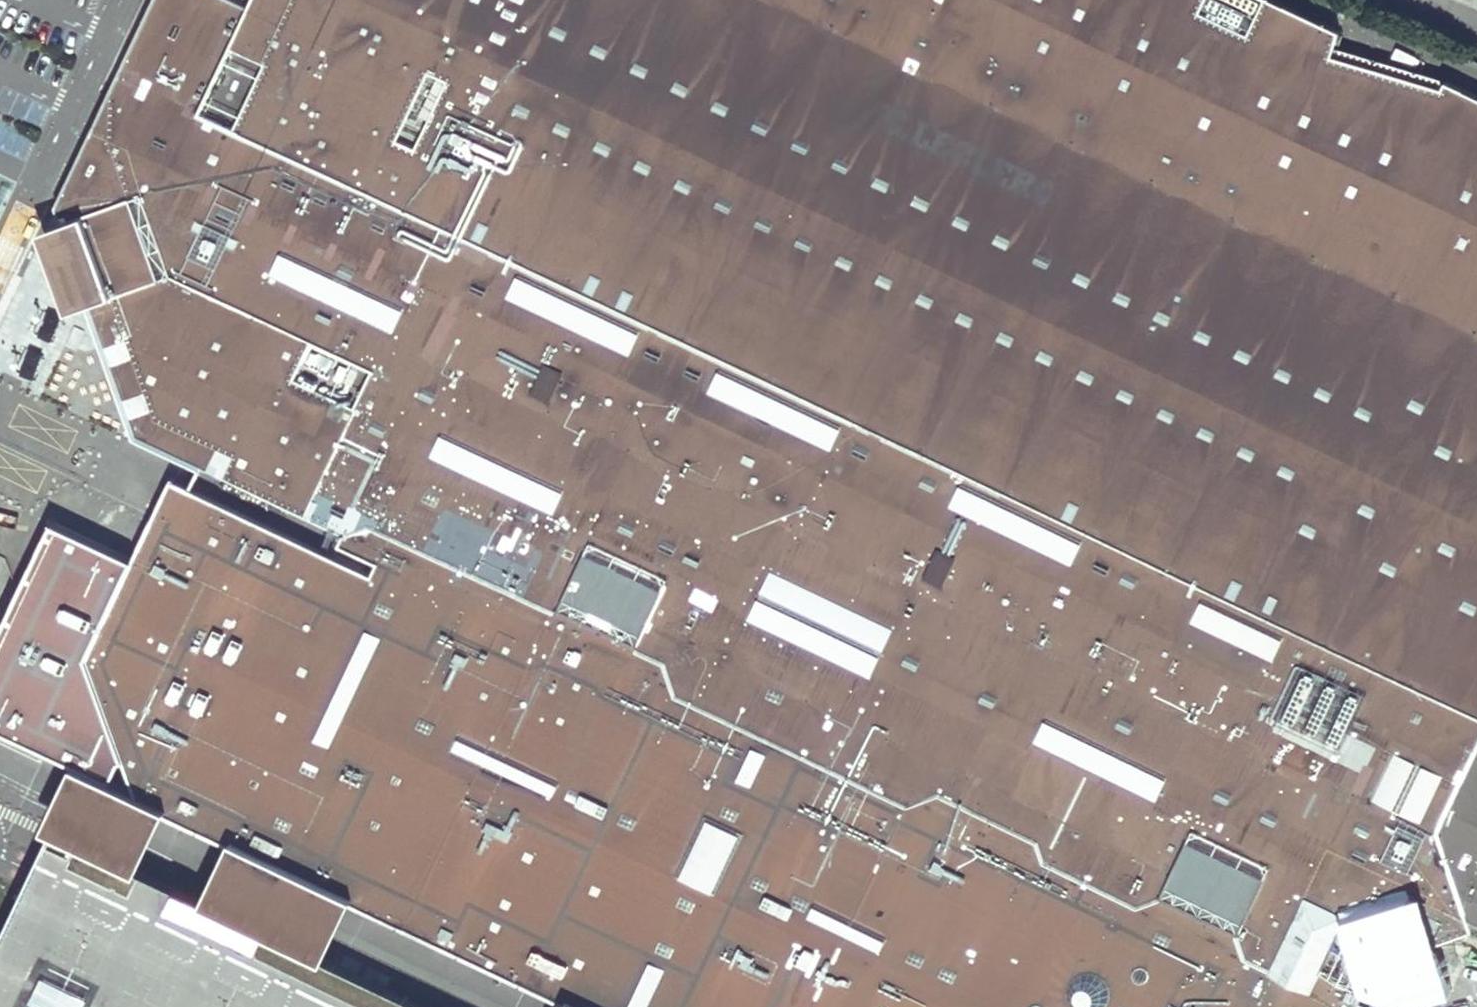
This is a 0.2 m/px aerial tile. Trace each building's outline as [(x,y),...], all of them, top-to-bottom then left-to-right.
[(102,344),(105,354),(127,412),(136,433),(200,464),(199,467),(191,483),(172,474),(144,534),(137,548),(87,653),(126,764),(133,785),(139,802),(163,811),(210,831),(230,840),(252,852),(244,868),(263,876),(280,883),(286,870),(352,901),(380,914),(410,929),(460,954),(564,1003),(572,1006),(1351,1006),(1369,971),(1380,967),(1476,931),(1476,99),(1452,88),(1448,93),(1337,59),(1344,36),(1269,0),(155,0),(57,211),(61,230),(75,218),(83,240),(68,246),(74,263),(81,280),(97,274),(101,285),(108,303),(109,306),(93,312),(102,344)] [(81,235),(75,218),(61,230),(35,239),(64,321),(93,312),(109,306),(108,303),(97,274),(81,280),(74,263),(68,246),(83,240),(81,235)] [(132,883),(163,811),(139,802),(133,785),(73,757),(43,832),(39,841),(47,846),(132,883)] [(252,852),(230,840),(199,916),(321,974),(352,901),(286,870),(280,883),(263,876),(244,868),(252,852)] [(132,883),(47,846),(36,872),(0,948),(0,1006),(392,1006),(321,974),(199,916),(132,883)]
